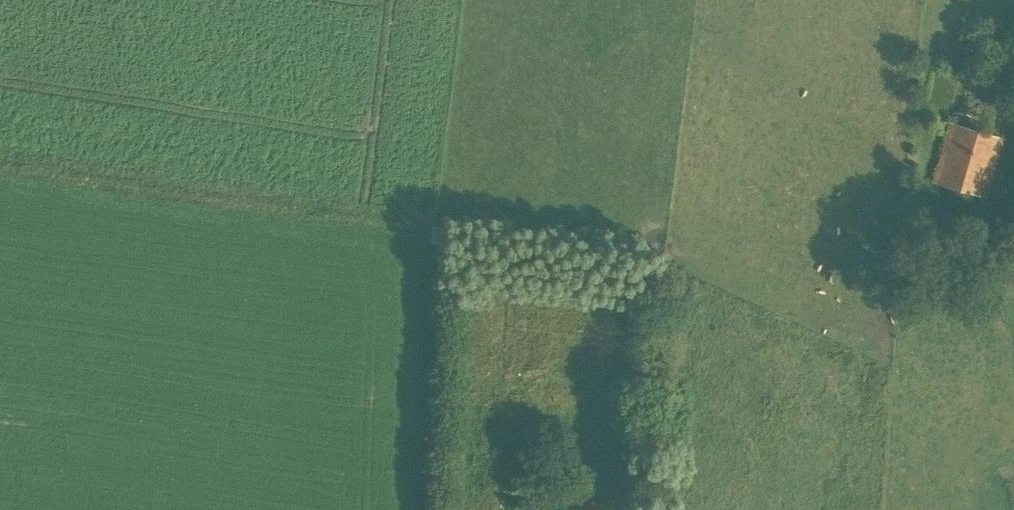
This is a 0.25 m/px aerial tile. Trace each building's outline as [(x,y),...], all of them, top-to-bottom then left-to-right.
[(959,120),(942,179),(984,192),(1001,132),(959,120)]
